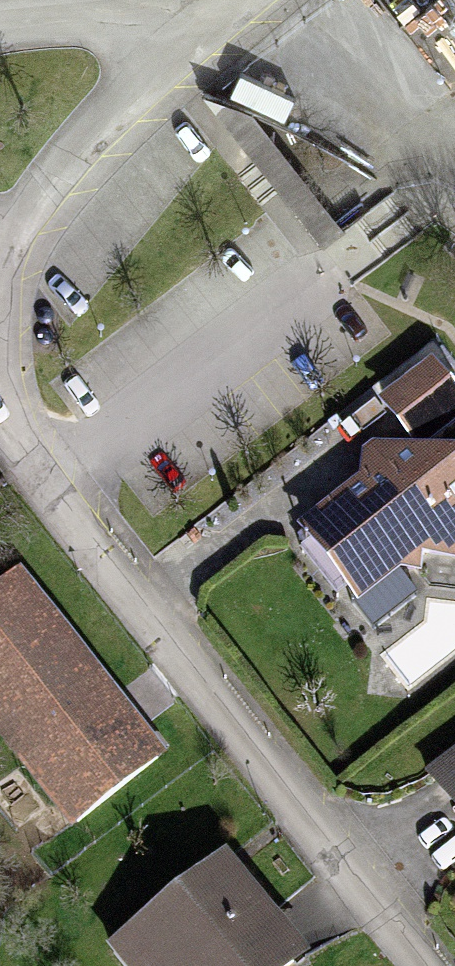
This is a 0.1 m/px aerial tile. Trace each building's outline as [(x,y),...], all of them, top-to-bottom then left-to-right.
[(322,250),(342,233),(252,118),(204,99),(322,250)] [(429,377),(378,412),(401,445),(452,409),(429,377)] [(454,563),(454,477),(431,477),(416,499),(390,467),(358,460),(360,491),(293,544),(349,615),(414,564),(454,563)] [(0,590),(0,716),(69,808),(153,745),(23,572),(0,590)] [(422,788),(454,829),(454,762),(422,788)] [(136,965),(274,965),(302,944),(228,853),(117,943),(136,965)]
